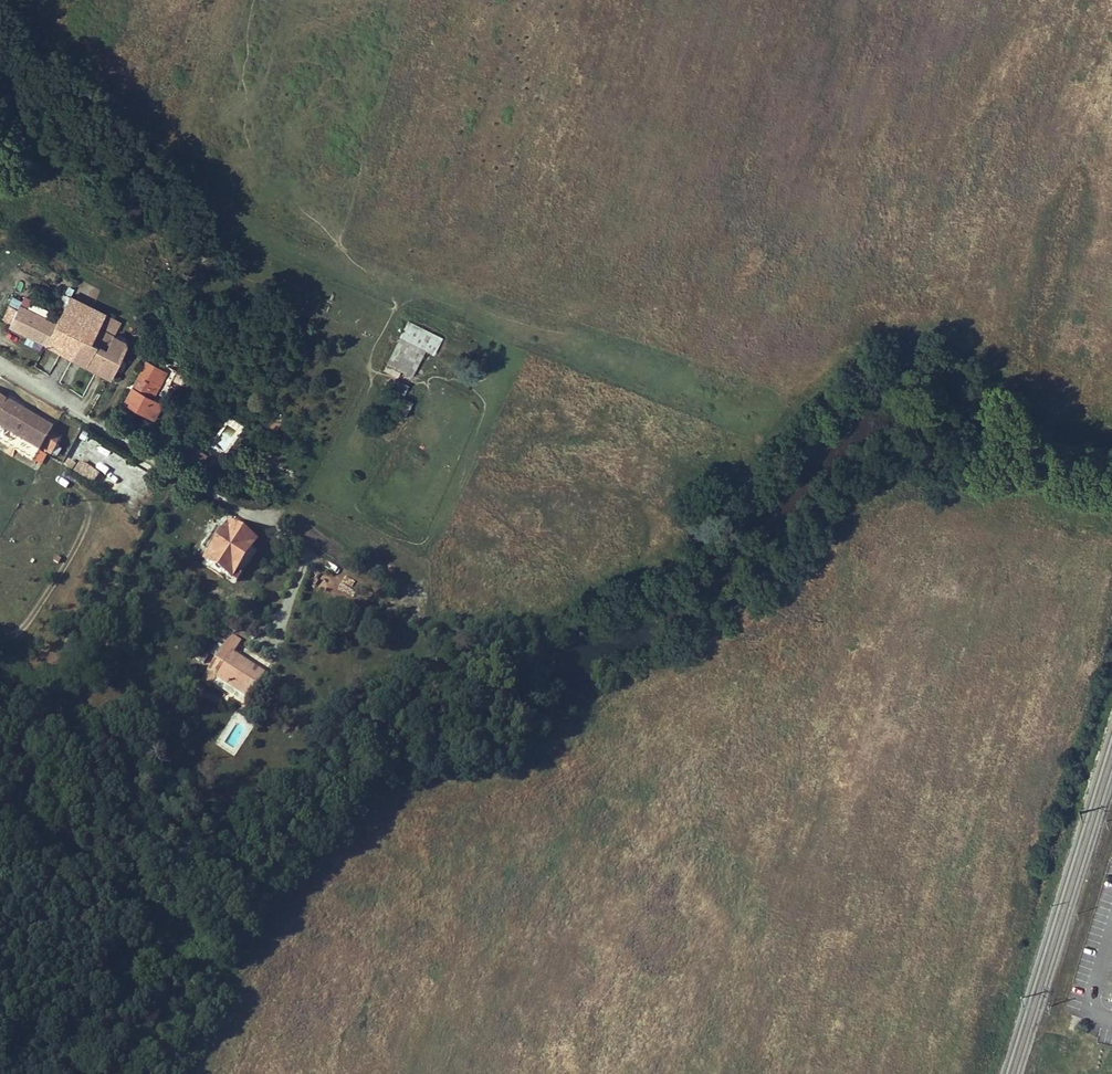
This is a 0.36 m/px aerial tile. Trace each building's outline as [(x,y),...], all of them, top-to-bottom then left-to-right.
[(9,327),(46,344),(97,372),(107,353),(119,358),(126,345),(122,340),(97,328),(104,314),(72,298),(69,297),(65,306),(59,303),(52,318),(57,320),(55,323),(20,306),(18,310),(10,306),(3,319),(12,323),(9,327)] [(434,355),(443,337),(407,320),(387,362),(413,375),(425,351),(434,355)] [(97,372),(109,378),(119,358),(107,353),(97,372)] [(132,388),(151,398),(152,397),(160,381),(168,385),(176,371),(168,366),(165,372),(145,362),(132,388)] [(394,390),(404,395),(410,384),(399,379),(394,390)] [(152,397),(151,398),(132,388),(124,403),(154,419),(163,403),(152,397)] [(404,418),(413,401),(401,395),(392,412),(404,418)] [(4,401),(0,407),(0,427),(40,451),(41,449),(50,454),(61,437),(53,432),(54,431),(4,401)] [(216,460),(211,457),(207,464),(212,467),(216,460)] [(81,459),(73,470),(92,483),(100,472),(81,459)] [(204,559),(238,581),(242,575),(237,571),(252,547),(257,541),(229,523),(224,531),(217,527),(203,547),(210,552),(204,559)] [(229,627),(235,632),(239,625),(233,622),(229,627)] [(222,648),(207,671),(248,698),(264,674),(234,654),(241,641),(233,636),(222,648)] [(204,650),(197,645),(191,655),(198,660),(204,650)]
